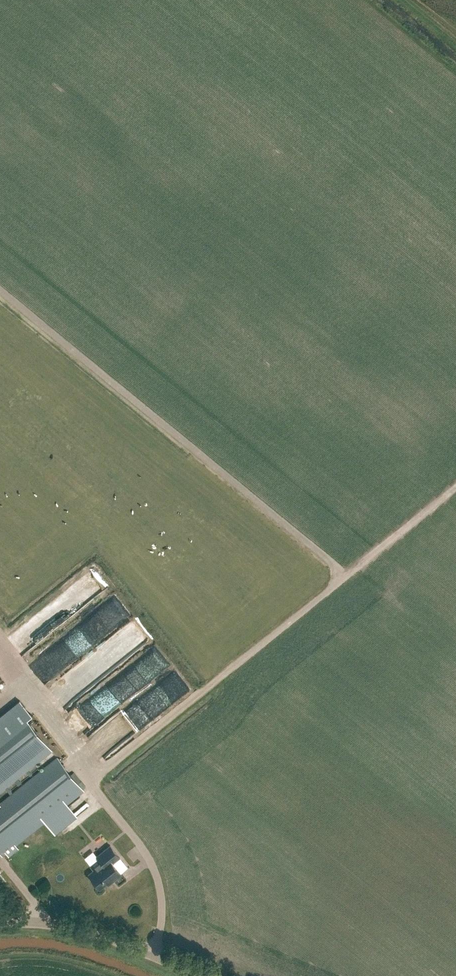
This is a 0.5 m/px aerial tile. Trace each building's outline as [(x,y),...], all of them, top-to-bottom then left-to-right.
[(50,627),(63,622),(60,613),(47,618),(50,627)] [(27,720),(32,716),(20,701),(0,717),(0,792),(51,751),(27,720)] [(3,855),(83,790),(57,757),(0,803),(0,852),(3,855)] [(89,874),(100,888),(107,883),(109,885),(122,874),(113,863),(120,857),(110,845),(97,856),(102,863),(89,874)]
